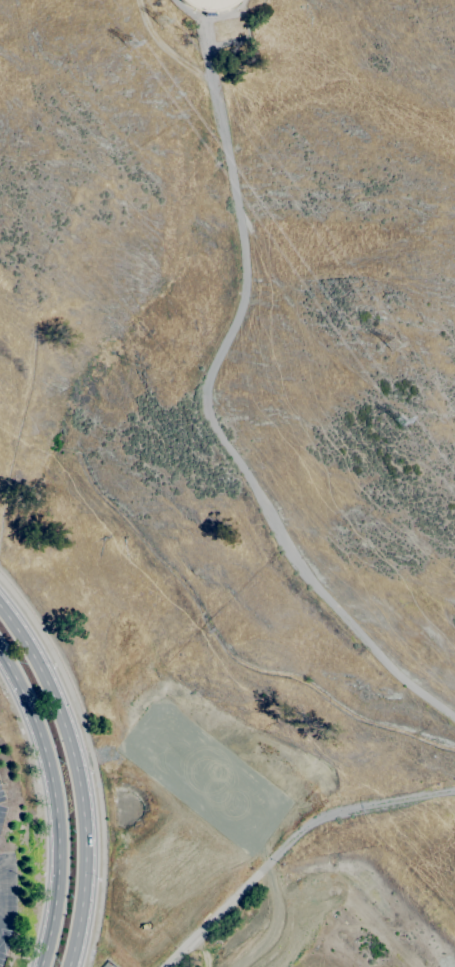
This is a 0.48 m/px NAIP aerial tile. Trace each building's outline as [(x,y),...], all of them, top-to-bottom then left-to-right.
[(189,7),(180,0),(238,0),(231,6),(218,11),(203,12),(189,7)]
